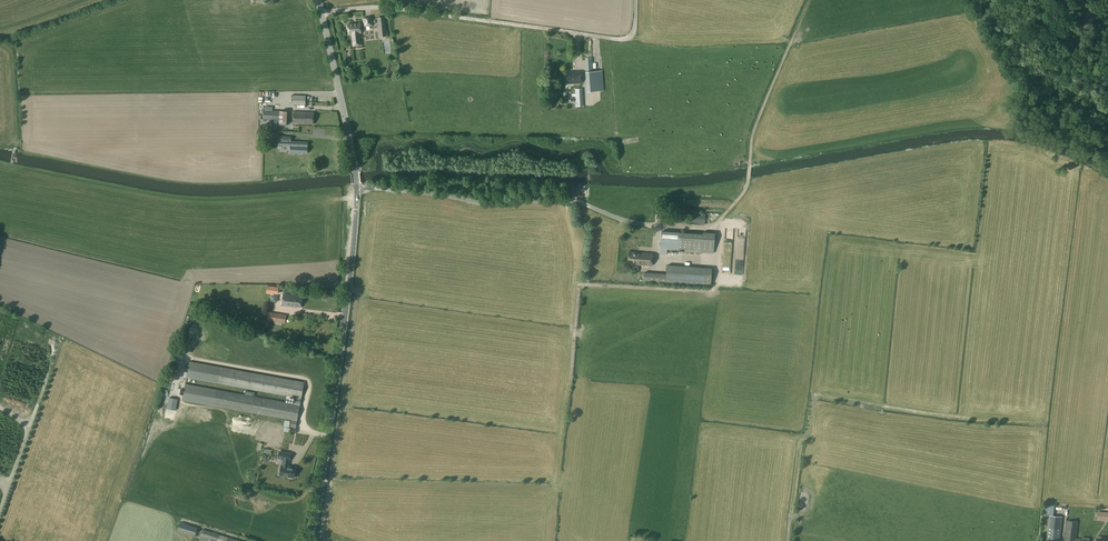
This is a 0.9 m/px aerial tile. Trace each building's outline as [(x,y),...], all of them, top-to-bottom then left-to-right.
[(372,25),(371,17),(363,18),(364,26),(365,26),(364,25),(372,25)] [(378,18),(378,23),(381,22),(381,24),(380,25),(381,34),(386,34),(384,17),(378,18)] [(358,37),(358,33),(362,33),(360,23),(347,24),(348,34),(353,33),(353,37),(352,37),(353,46),(360,45),(359,37),(358,37)] [(604,91),(602,70),(593,71),(592,58),(585,58),(586,71),(585,71),(587,92),(604,91)] [(581,83),(581,71),(567,72),(567,83),(581,83)] [(575,89),(575,97),(570,98),(570,102),(575,101),(576,106),(583,106),(583,98),(582,97),(582,95),(582,94),(582,89),(575,89)] [(291,104),(306,105),(306,95),(291,95),(291,104)] [(264,106),(264,110),(263,119),(278,120),(278,123),(278,124),(285,124),(286,111),(272,110),(272,107),(264,106)] [(299,124),(313,124),(313,112),(293,112),(293,123),(299,124)] [(290,152),(307,153),(308,142),(291,141),(291,137),(278,136),(278,145),(290,146),(290,152)] [(665,214),(665,211),(658,210),(657,221),(680,223),(681,215),(665,214)] [(705,213),(689,212),(688,223),(705,224),(705,213)] [(703,234),(679,233),(679,232),(661,231),(660,254),(666,254),(666,250),(678,250),(682,250),(682,251),(701,252),(703,234)] [(715,233),(703,232),(703,234),(701,252),(713,253),(715,233)] [(652,253),(629,251),(629,252),(628,263),(651,265),(652,253)] [(700,267),(667,265),(666,274),(644,272),(643,281),(699,285),(700,267)] [(300,307),(302,296),(283,294),(282,305),(300,307)] [(286,315),(268,312),(267,320),(285,323),(286,315)] [(192,341),(192,338),(186,338),(186,347),(196,347),(196,341),(192,341)] [(249,374),(246,395),(260,396),(264,377),(249,374)] [(273,388),(272,393),(275,394),(274,398),(287,401),(289,391),(273,388)] [(176,410),(178,399),(169,397),(167,409),(176,410)] [(200,413),(199,420),(201,420),(201,425),(217,428),(218,420),(216,419),(216,416),(200,413)] [(236,424),(234,432),(247,434),(248,426),(236,424)] [(290,462),(292,454),(279,452),(278,459),(283,460),(282,465),(281,465),(279,476),(294,479),(296,468),(289,467),(290,462)] [(1107,521),(1107,511),(1097,511),(1097,521),(1107,521)] [(1063,517),(1049,515),(1046,540),(1060,540),(1063,517)] [(1067,520),(1065,540),(1081,540),(1081,539),(1076,538),(1078,521),(1067,520)] [(197,527),(180,522),(178,530),(195,535),(197,527)] [(199,540),(203,540),(242,540),(202,529),(200,536),(199,540)]
